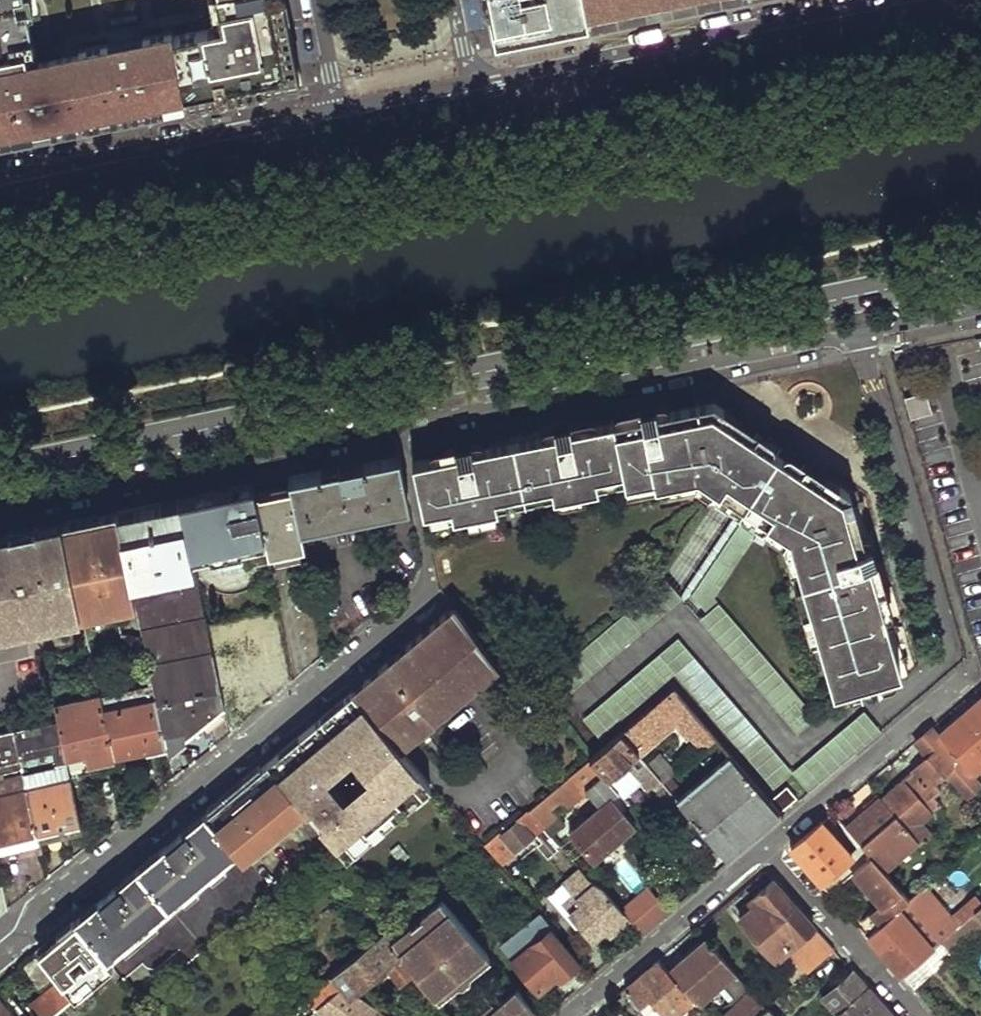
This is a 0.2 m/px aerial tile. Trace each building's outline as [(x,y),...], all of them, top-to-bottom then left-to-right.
[(225,24),(215,26),(173,35),(172,30),(143,36),(144,41),(108,48),(107,43),(78,49),(79,53),(27,64),(24,50),(33,48),(26,9),(17,11),(15,0),(0,0),(0,140),(33,133),(143,111),(255,89),(298,80),(282,0),(220,0),(225,24)] [(225,24),(220,0),(210,0),(215,26),(225,24)] [(487,1),(495,41),(537,32),(648,10),(698,0),(487,0),(487,1)] [(231,114),(214,118),(215,125),(233,121),(231,114)] [(905,396),(911,417),(932,411),(926,390),(905,396)] [(654,406),(655,412),(713,401),(724,408),(719,415),(833,490),(838,483),(849,490),(865,547),(871,544),(873,545),(875,546),(870,531),(868,531),(856,489),(823,467),(819,471),(741,419),(744,415),(711,393),(667,403),(667,401),(652,404),(654,406)] [(422,512),(450,507),(452,516),(497,507),(496,505),(495,498),(551,486),(552,494),(553,495),(597,487),(596,485),(594,477),(622,471),(624,480),(624,481),(653,475),(654,482),(697,473),(788,535),(833,689),(867,679),(871,690),(903,680),(869,562),(875,560),(879,559),(878,556),(875,546),(873,545),(871,544),(865,547),(849,490),(838,483),(833,490),(719,415),(724,408),(713,401),(655,412),(654,406),(652,404),(650,404),(640,406),(639,408),(638,409),(639,415),(569,430),(568,424),(566,422),(564,421),(554,424),(553,425),(552,426),(553,433),(471,450),(469,443),(468,441),(465,441),(455,443),(453,445),(453,447),(454,453),(432,458),(412,462),(422,512)] [(638,409),(568,424),(569,430),(639,415),(638,409)] [(469,443),(471,450),(553,433),(552,426),(553,425),(554,424),(537,427),(538,428),(482,440),(482,438),(465,441),(468,441),(469,443)] [(431,452),(432,458),(454,453),(453,447),(431,452)] [(398,454),(289,476),(291,486),(299,527),(356,516),(355,510),(408,500),(398,454)] [(596,485),(624,480),(622,471),(594,477),(596,485)] [(624,481),(626,488),(654,482),(653,475),(624,481)] [(240,545),(245,568),(268,564),(266,552),(254,493),(252,484),(178,499),(190,556),(240,545)] [(254,493),(266,552),(303,545),(299,527),(291,486),(254,493)] [(496,505),(552,494),(551,486),(495,498),(496,505)] [(117,512),(135,597),(152,684),(164,737),(181,732),(184,740),(223,709),(212,655),(190,556),(178,499),(117,512)] [(408,500),(355,510),(356,516),(409,505),(408,500)] [(80,605),(81,608),(135,597),(117,512),(63,523),(80,605)] [(707,612),(719,603),(714,597),(758,530),(742,519),(692,594),(707,612)] [(0,536),(0,613),(25,608),(27,616),(80,605),(63,523),(0,536)] [(869,562),(903,680),(908,676),(906,669),(875,560),(869,562)] [(665,578),(548,677),(564,696),(681,597),(665,578)] [(797,734),(816,717),(719,603),(707,612),(700,618),(797,734)] [(453,605),(351,690),(400,748),(499,665),(453,605)] [(773,788),(792,771),(678,637),(583,718),(598,737),(675,672),(773,788)] [(212,655),(223,709),(261,678),(254,644),(212,655)] [(99,695),(111,757),(166,745),(164,737),(152,684),(99,695)] [(675,689),(621,733),(638,753),(676,721),(690,739),(694,736),(705,750),(718,739),(675,689)] [(324,831),(352,863),(437,792),(400,748),(351,690),(290,741),(329,788),(305,808),(310,814),(315,809),(330,826),(324,831)] [(56,705),(58,717),(66,759),(85,756),(87,766),(112,761),(111,757),(99,695),(56,705)] [(939,734),(972,773),(980,766),(980,698),(939,734)] [(863,711),(792,771),(809,792),(880,731),(863,711)] [(14,727),(37,835),(39,846),(61,841),(59,830),(79,824),(66,759),(58,717),(14,727)] [(19,850),(16,839),(37,835),(14,727),(0,730),(0,855),(19,850)] [(930,756),(904,779),(933,810),(940,804),(934,796),(943,788),(936,781),(947,771),(966,794),(980,782),(972,773),(939,734),(933,727),(917,741),(930,756)] [(181,732),(164,737),(166,745),(167,753),(184,740),(181,732)] [(621,733),(590,759),(618,792),(625,799),(643,782),(677,821),(688,812),(677,799),(664,784),(652,770),(638,753),(621,733)] [(290,741),(265,762),(305,808),(329,788),(290,741)] [(731,755),(677,799),(688,812),(726,857),(756,832),(779,813),(769,801),(731,755)] [(606,802),(570,833),(594,860),(636,826),(611,798),(618,792),(590,759),(557,786),(570,801),(591,783),(594,787),(589,792),(598,802),(602,798),(606,802)] [(294,796),(265,762),(203,813),(232,847),(294,796)] [(661,763),(652,770),(664,784),(672,776),(661,763)] [(904,779),(884,796),(919,838),(944,868),(950,863),(933,845),(937,840),(921,821),(933,810),(904,779)] [(787,786),(769,801),(779,813),(797,798),(787,786)] [(554,789),(529,809),(543,824),(551,834),(563,825),(549,808),(561,798),(554,789)] [(882,798),(846,828),(861,844),(871,856),(881,866),(890,858),(892,861),(919,838),(884,796),(882,798)] [(543,824),(529,809),(486,845),(500,861),(535,831),(544,842),(540,847),(548,855),(557,847),(548,838),(551,834),(543,824)] [(203,813),(138,867),(169,903),(234,849),(232,847),(203,813)] [(818,879),(829,891),(846,876),(871,856),(861,844),(851,853),(823,820),(814,828),(791,847),(818,879)] [(37,835),(16,839),(19,850),(39,846),(37,835)] [(871,856),(846,876),(851,881),(858,877),(880,902),(856,922),(867,934),(908,898),(899,887),(887,874),(881,866),(871,856)] [(105,894),(74,920),(86,933),(105,957),(169,903),(138,867),(105,894)] [(894,867),(887,874),(899,887),(907,880),(894,867)] [(580,868),(564,882),(583,903),(571,915),(592,939),(608,926),(614,932),(630,919),(601,887),(592,882),(580,868)] [(758,900),(737,919),(775,961),(786,952),(814,926),(772,878),(754,894),(758,900)] [(908,898),(867,934),(882,952),(902,975),(940,940),(951,932),(917,892),(908,898)] [(390,941),(433,993),(444,984),(447,987),(456,980),(458,981),(462,982),(468,977),(469,973),(468,971),(477,964),(474,960),(485,950),(443,899),(422,916),(424,919),(415,927),(412,923),(390,941)] [(951,932),(940,940),(955,956),(960,952),(954,946),(980,924),(980,906),(951,932)] [(422,916),(412,923),(415,927),(424,919),(422,916)] [(814,926),(786,952),(805,972),(833,947),(814,926)] [(551,929),(515,960),(538,988),(556,972),(561,977),(579,963),(551,929)] [(330,975),(341,986),(352,994),(387,964),(403,986),(410,980),(421,994),(417,1002),(429,1015),(452,1015),(446,1010),(437,998),(433,993),(390,941),(383,932),(330,975)] [(86,957),(71,970),(48,942),(36,951),(55,974),(59,980),(73,997),(112,965),(105,957),(86,933),(74,943),(86,957)] [(703,935),(665,967),(693,999),(696,1002),(721,980),(733,969),(703,935)] [(940,940),(902,975),(916,991),(955,956),(940,940)] [(478,966),(490,956),(485,950),(474,960),(477,964),(478,966)] [(36,951),(20,965),(39,988),(55,974),(36,951)] [(625,989),(647,1015),(674,1015),(693,999),(665,967),(659,960),(639,977),(625,989)] [(739,1000),(721,1015),(722,1015),(756,1015),(766,1007),(733,969),(721,980),(739,1000)] [(852,969),(830,989),(845,1004),(866,986),(860,979),(852,969)] [(307,995),(322,1013),(327,1015),(373,1015),(377,1010),(352,994),(341,986),(330,975),(307,995)] [(57,1011),(73,997),(59,980),(28,1006),(32,1013),(29,1015),(50,1015),(57,1011)] [(437,998),(448,989),(447,987),(444,984),(433,993),(437,998)] [(836,1012),(839,1015),(893,1015),(880,1002),(866,986),(845,1004),(836,1012)] [(538,1012),(517,988),(497,1005),(485,1015),(484,1015),(534,1015),(538,1012)] [(0,1000),(0,1015),(14,1015),(0,1000)] [(492,1000),(481,1009),(485,1015),(497,1005),(492,1000)] [(756,1015),(774,1015),(766,1007),(756,1015)] [(608,1015),(627,1015),(613,1008),(608,1015)]
